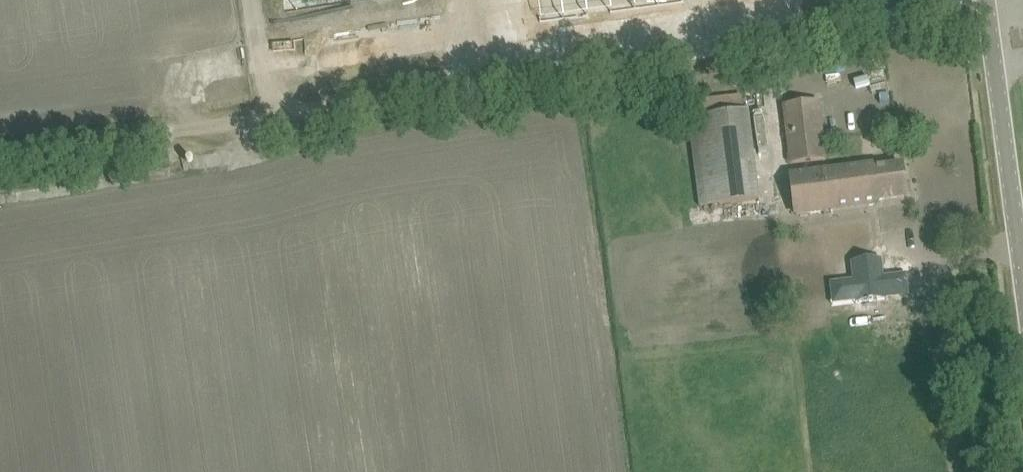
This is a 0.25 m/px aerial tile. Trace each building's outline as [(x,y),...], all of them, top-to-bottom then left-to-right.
[(513,18),(577,9),(617,4),(629,2),(645,0),(510,0),(513,18)] [(827,158),(820,102),(784,106),(791,162),(827,158)] [(744,110),(693,117),(689,118),(701,207),(761,199),(749,110),(744,110)] [(874,163),(859,165),(862,184),(868,183),(871,207),(880,206),(880,202),(909,198),(904,163),(875,167),(874,163)] [(795,216),(871,207),(868,183),(862,184),(859,165),(790,174),(795,216)] [(859,267),(862,267),(866,295),(862,295),(863,297),(863,298),(863,297),(876,296),(876,297),(881,297),(880,295),(893,294),(894,294),(891,270),(890,270),(888,253),(888,252),(888,253),(873,254),(872,254),(872,255),(858,257),(858,256),(857,256),(857,257),(858,257),(859,267)]
